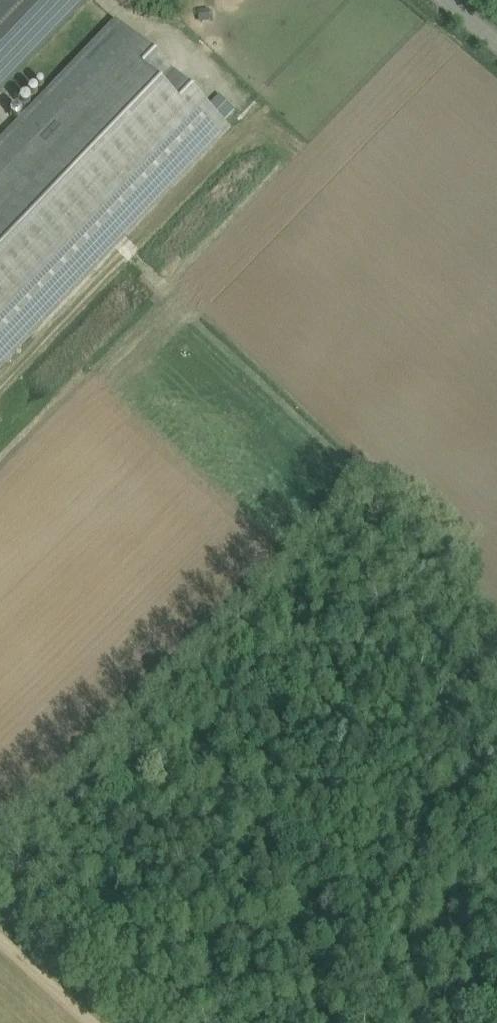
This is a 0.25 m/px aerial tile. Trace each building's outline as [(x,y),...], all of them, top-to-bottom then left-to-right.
[(85,0),(0,0),(0,88),(85,0)] [(209,10),(199,11),(200,22),(210,21),(209,10)] [(227,129),(118,23),(0,145),(0,364),(227,129)]
